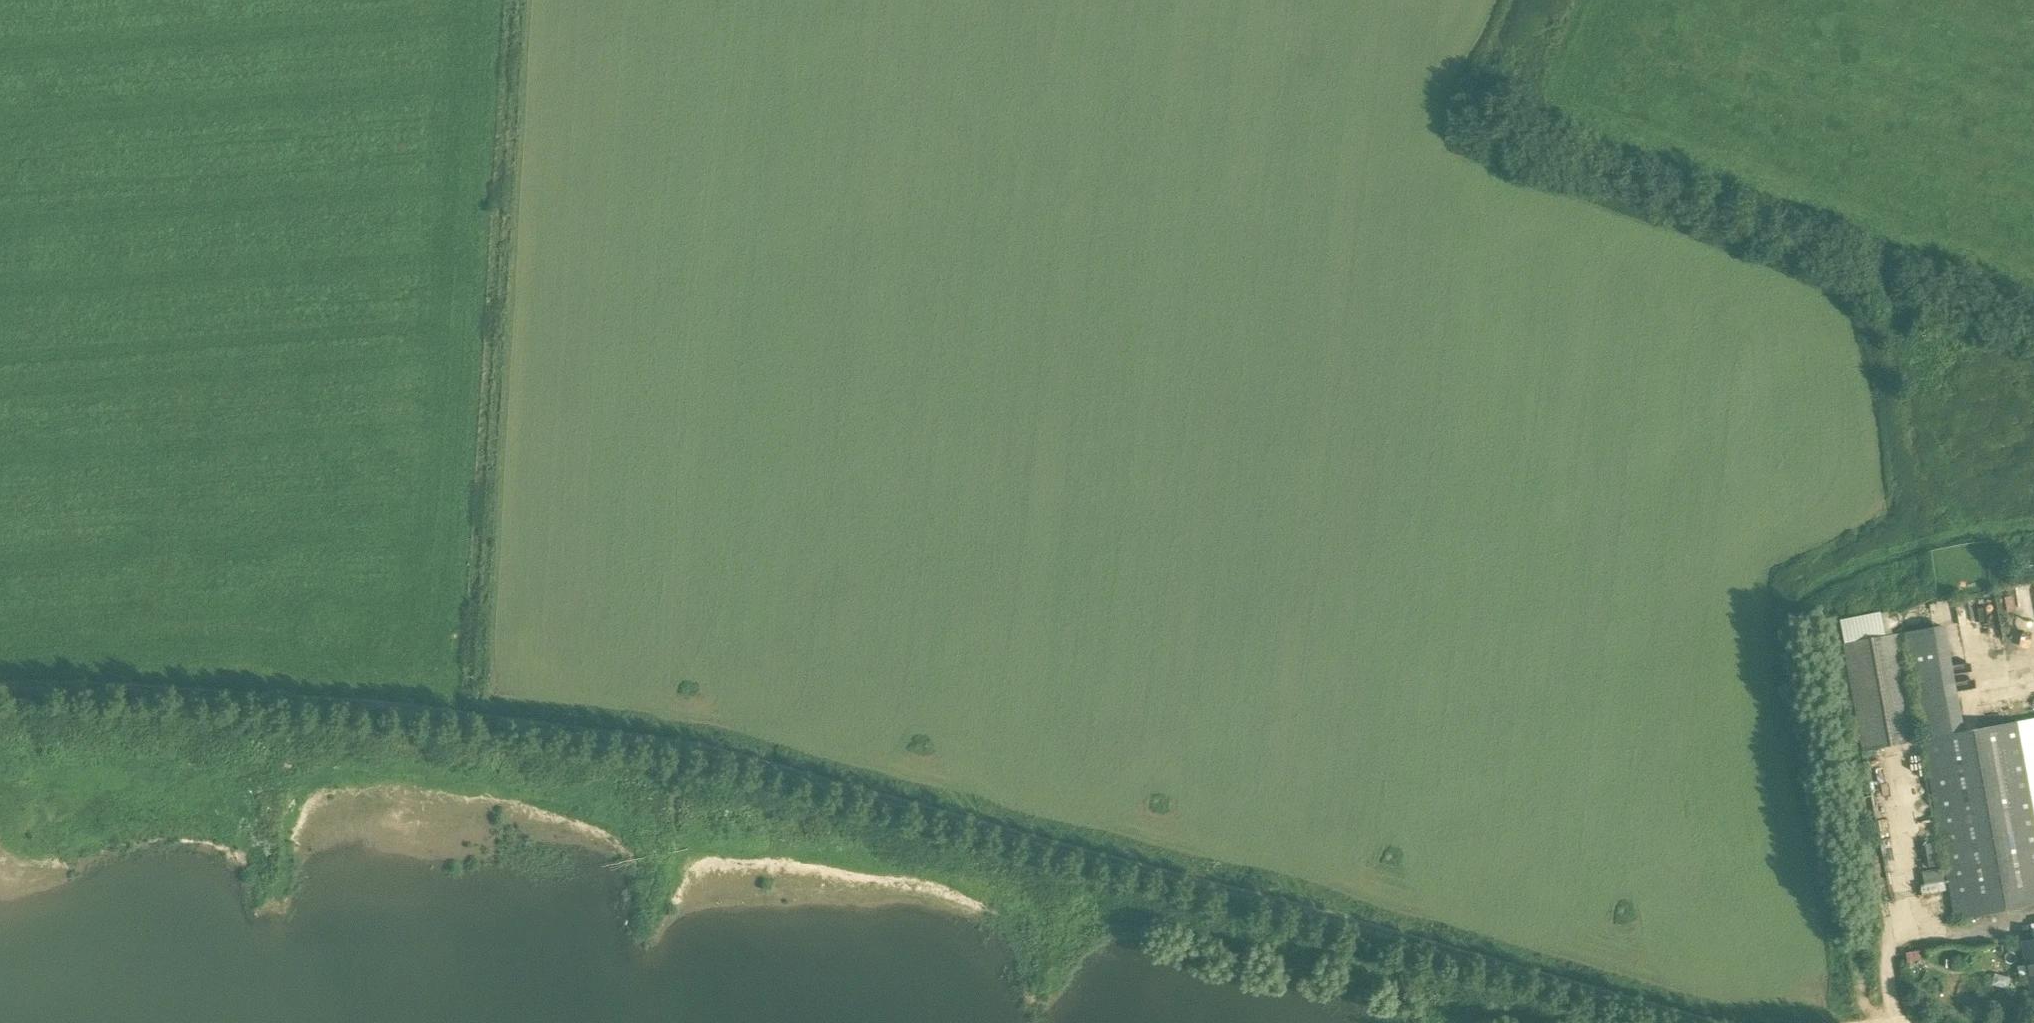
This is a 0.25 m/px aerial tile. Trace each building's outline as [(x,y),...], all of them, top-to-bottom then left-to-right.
[(1959,707),(1944,625),(1901,633),(1948,891),(1939,892),(1944,921),(1954,920),(2033,905),(2033,791),(2021,721),(1964,731),(1959,707)] [(2022,943),(2031,996),(2033,995),(2033,941),(2022,943)]
